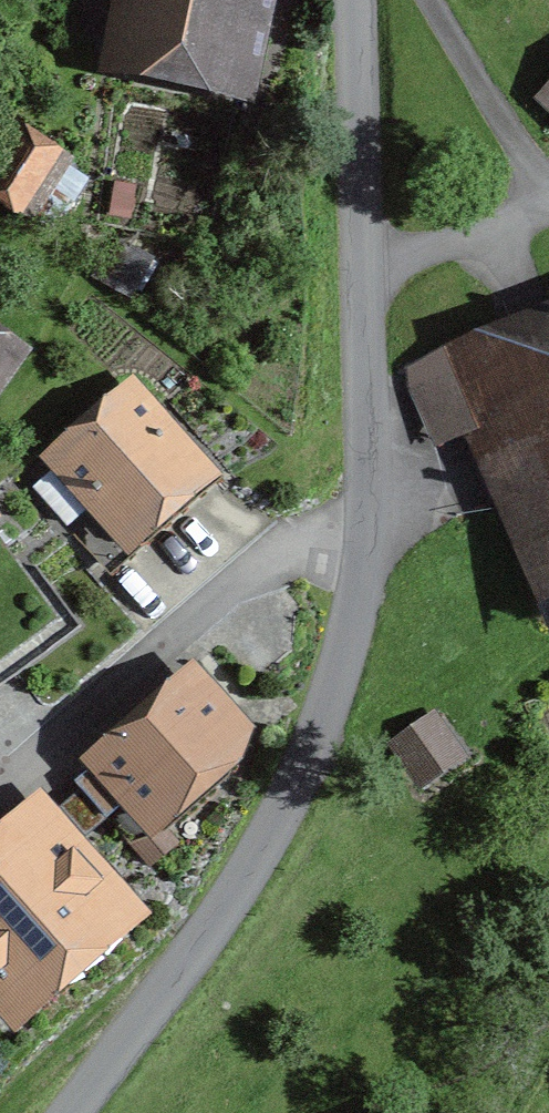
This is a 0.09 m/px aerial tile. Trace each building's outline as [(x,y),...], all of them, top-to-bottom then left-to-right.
[(255,100),(277,0),(114,0),(105,68),(255,100)] [(548,111),(548,81),(534,97),(548,111)] [(34,216),(56,188),(74,202),(91,178),(70,165),(75,156),(16,117),(0,140),(0,201),(17,213),(27,208),(34,216)] [(102,280),(131,298),(154,261),(124,243),(102,280)] [(399,370),(434,449),(467,433),(548,625),(548,303),(399,370)] [(34,348),(0,324),(0,398),(34,348)] [(133,400),(33,487),(98,562),(127,536),(128,537),(199,475),(133,400)] [(78,759),(151,837),(178,817),(243,757),(255,726),(195,657),(78,759)] [(421,791),(472,754),(436,709),(386,743),(421,791)] [(15,1033),(152,912),(41,788),(0,823),(0,1015),(15,1033)] [(392,1103),(382,1112),(404,1112),(392,1103)]
